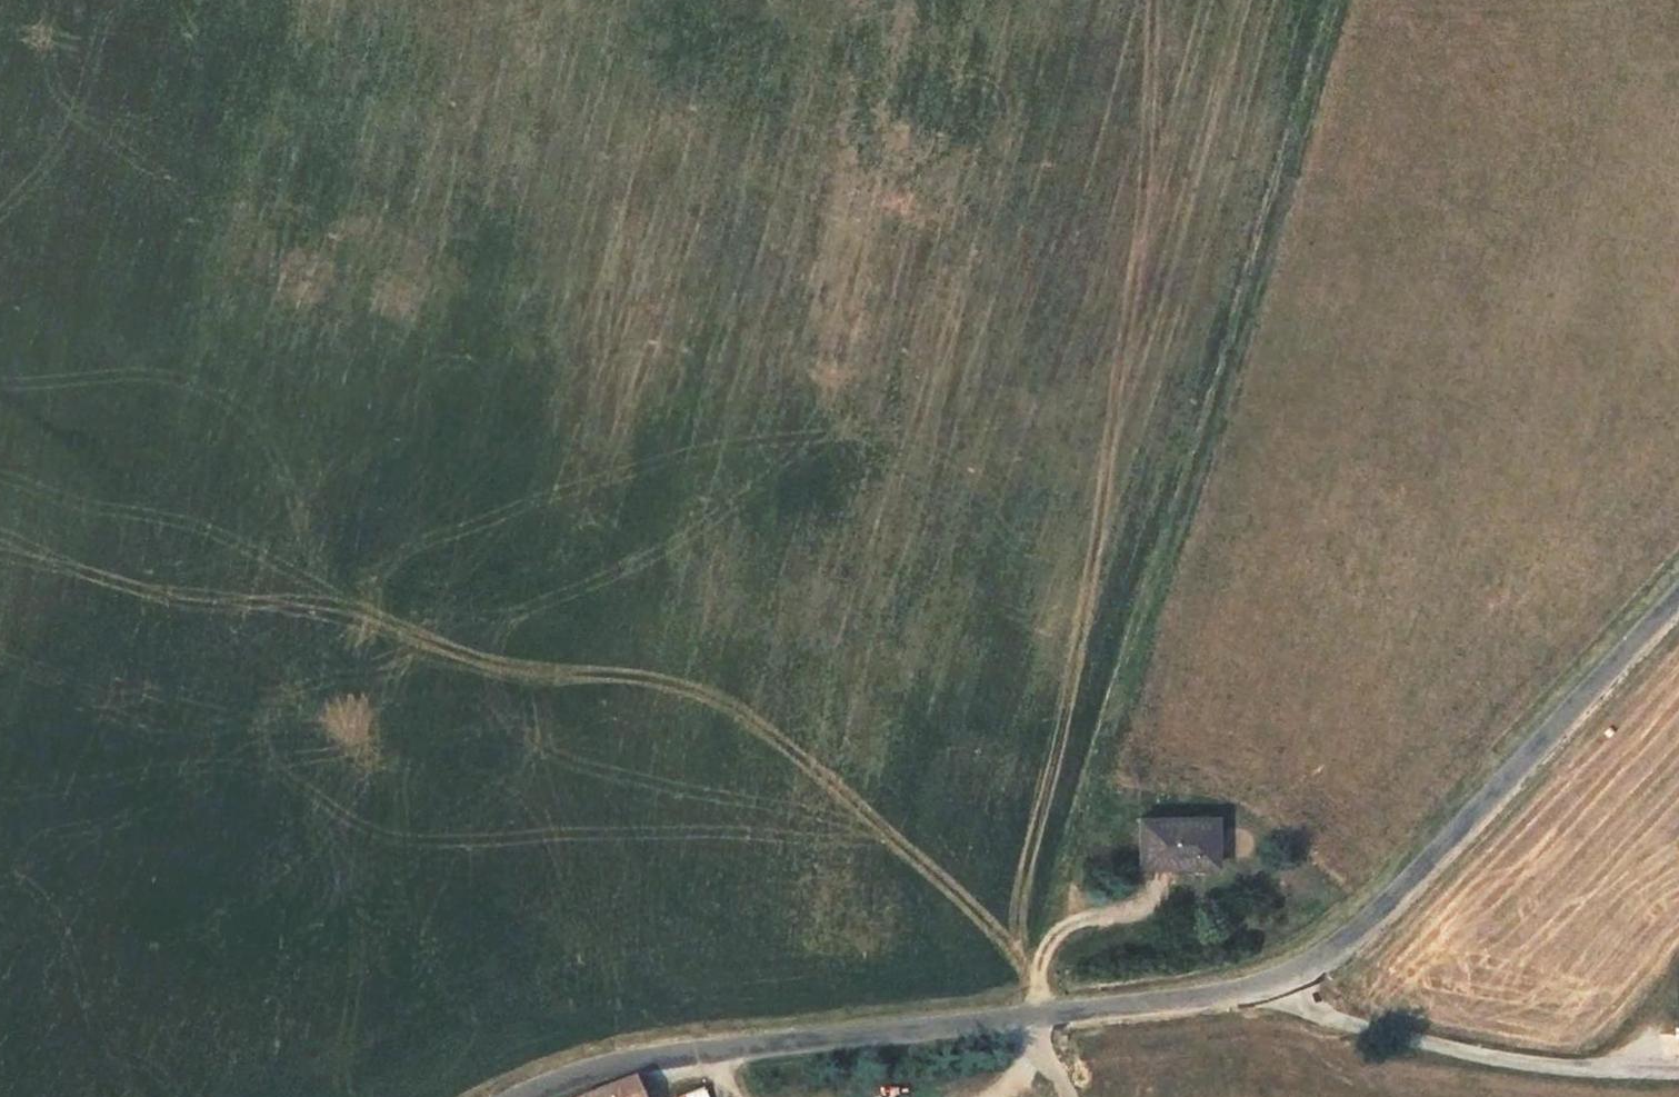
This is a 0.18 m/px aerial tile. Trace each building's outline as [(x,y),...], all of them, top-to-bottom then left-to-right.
[(1234,817),(1161,820),(1163,866),(1235,863),(1234,817)] [(621,1096),(655,1096),(651,1087),(621,1096)]
